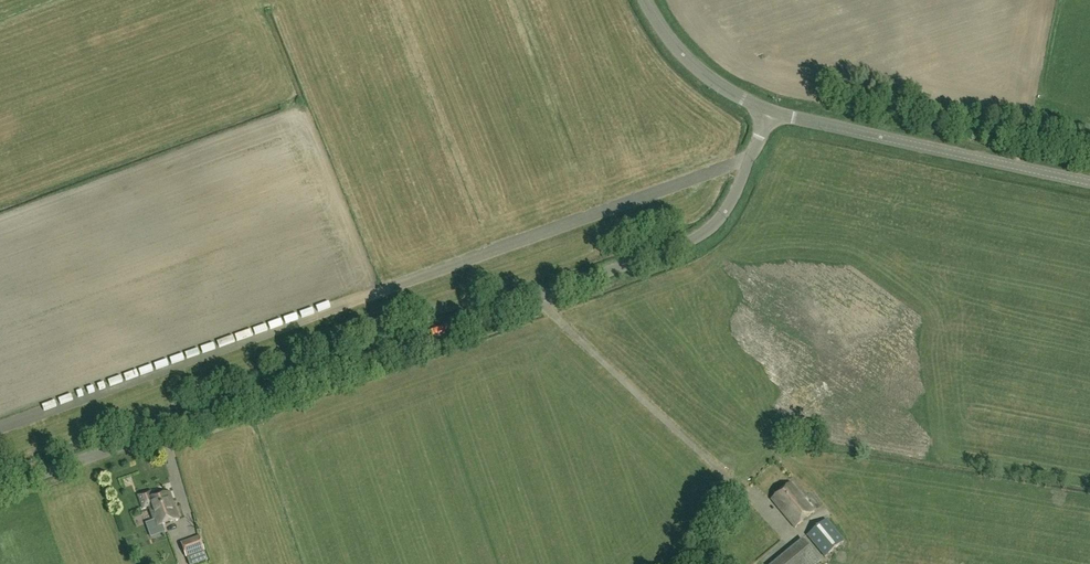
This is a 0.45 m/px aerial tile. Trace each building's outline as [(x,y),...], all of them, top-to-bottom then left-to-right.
[(771,500),(795,529),(815,512),(791,483),(771,500)] [(148,508),(156,528),(179,519),(169,492),(152,498),(150,492),(137,496),(142,510),(148,508)] [(808,536),(826,557),(844,541),(827,520),(808,536)] [(205,553),(199,536),(180,543),(186,558),(205,553)] [(821,561),(803,540),(774,563),(817,563),(821,561)]
